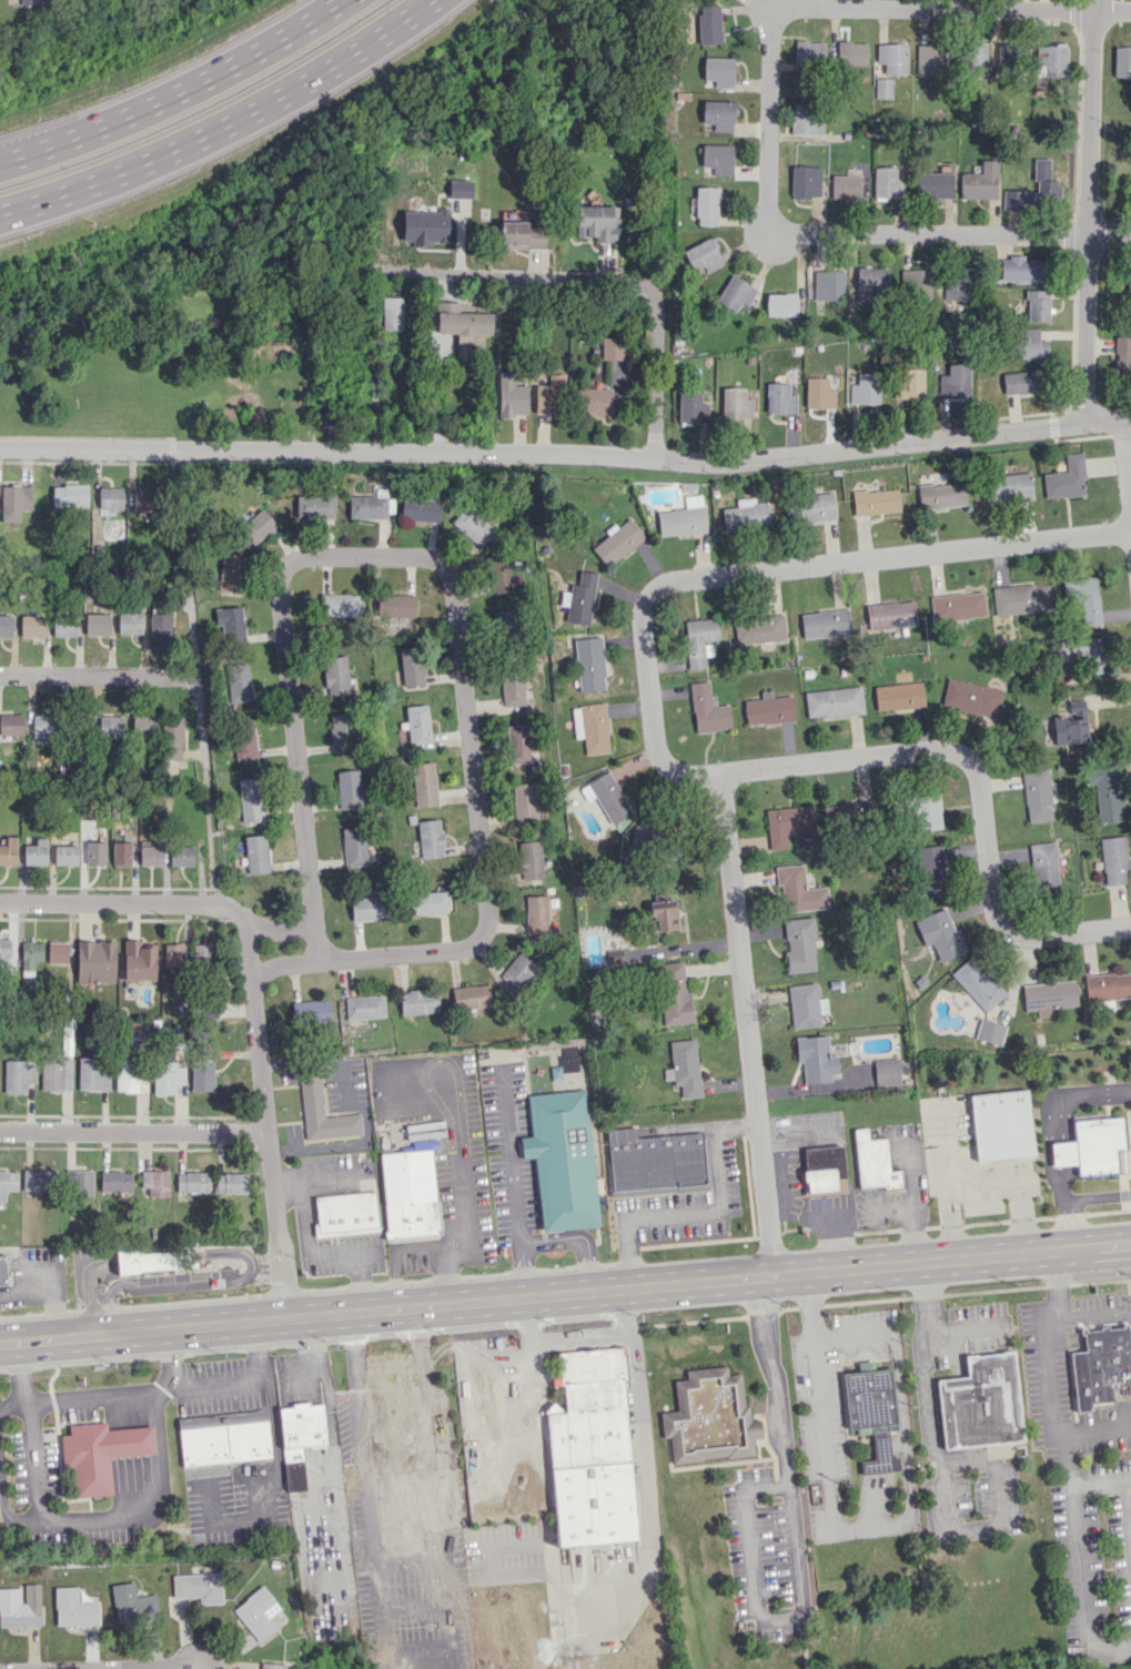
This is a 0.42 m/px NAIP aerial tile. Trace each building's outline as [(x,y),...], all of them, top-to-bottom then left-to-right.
[(720,44),(720,5),(697,6),(698,44),(720,44)] [(794,70),(824,71),(825,42),(795,41),(794,70)] [(867,65),(867,42),(837,42),(837,65),(867,65)] [(906,75),(906,44),(877,44),(876,63),(884,63),(884,75),(906,75)] [(915,74),(946,75),(947,45),(916,44),(915,74)] [(987,45),(965,45),(964,75),(986,75),(987,45)] [(998,70),(1013,70),(1012,45),(997,45),(998,70)] [(1065,77),(1065,46),(1036,45),(1035,76),(1065,77)] [(1113,46),(1113,77),(1130,77),(1130,47),(1113,46)] [(713,88),(732,88),(733,58),(703,57),(702,80),(713,81),(713,88)] [(892,98),(892,78),(875,78),(875,98),(892,98)] [(712,131),(731,132),(732,115),(736,115),(737,102),(702,101),(701,124),(712,124),(712,131)] [(791,133),(822,134),(823,105),(792,104),(791,133)] [(711,175),(731,176),(731,146),(701,145),(700,167),(711,168),(711,175)] [(1059,179),(1049,179),(1049,159),(1033,159),(1033,198),(1059,198),(1059,179)] [(996,200),(997,160),(981,160),(980,173),(960,173),(960,199),(996,200)] [(790,197),(820,197),(820,167),(790,166),(790,197)] [(873,197),(903,198),(904,179),(896,179),(896,168),(873,168),(873,197)] [(831,176),(831,198),(860,198),(860,170),(845,169),(845,176),(831,176)] [(952,173),(917,173),(917,198),(951,198),(952,173)] [(448,198),(471,198),(471,180),(449,180),(448,198)] [(717,187),(695,187),(694,198),(689,198),(689,214),(697,214),(697,226),(717,226),(717,187)] [(1002,209),(1030,209),(1030,191),(1002,191),(1002,209)] [(618,242),(618,206),(575,207),(576,237),(595,237),(595,243),(618,242)] [(402,241),(412,241),(412,246),(428,247),(428,242),(447,242),(448,211),(402,211),(402,241)] [(543,248),(542,227),(527,227),(527,222),(502,222),(502,249),(543,248)] [(705,272),(722,265),(711,238),(682,250),(690,271),(702,266),(705,272)] [(1000,256),(1000,281),(1040,282),(1041,260),(1023,260),(1023,257),(1000,256)] [(887,266),(856,268),(857,299),(889,298),(887,266)] [(971,301),(972,270),(945,269),(943,300),(971,301)] [(813,300),(843,301),(844,271),(814,270),(813,300)] [(900,270),(899,298),(929,299),(930,270),(900,270)] [(740,303),(746,306),(756,290),(731,274),(715,300),(734,312),(740,303)] [(1048,321),(1048,290),(1026,291),(1026,322),(1048,321)] [(796,293),(765,293),(765,316),(796,316),(796,293)] [(403,331),(403,298),(382,297),(381,331),(403,331)] [(490,336),(491,313),(458,313),(459,302),(436,302),(436,334),(490,336)] [(1114,375),(1130,376),(1130,334),(1129,334),(1130,328),(1117,327),(1114,375)] [(1039,328),(1012,329),(1012,360),(1047,360),(1047,339),(1039,339),(1039,328)] [(622,360),(623,338),(600,337),(600,360),(622,360)] [(939,375),(939,396),(969,395),(968,364),(947,365),(947,375),(939,375)] [(895,370),(896,399),(924,399),(924,369),(895,370)] [(527,385),(513,385),(513,373),(498,372),(497,416),(526,416),(527,385)] [(1036,372),(1003,372),(1004,393),(1036,392),(1036,372)] [(849,384),(848,403),(879,404),(880,373),(856,373),(856,385),(849,384)] [(534,414),(561,414),(562,375),(549,374),(548,386),(535,386),(534,414)] [(805,378),(804,408),(834,409),(834,389),(827,389),(827,378),(805,378)] [(795,414),(796,394),(788,394),(788,383),(765,383),(765,413),(795,414)] [(751,399),(745,399),(745,387),(721,388),(721,418),(752,418),(751,399)] [(611,389),(578,389),(578,414),(610,414),(611,389)] [(678,393),(677,423),(707,424),(707,403),(700,403),(701,393),(678,393)] [(1066,471),(1042,473),(1044,498),(1085,495),(1082,452),(1065,454),(1066,471)] [(985,476),(986,501),(1031,499),(1029,474),(985,476)] [(919,509),(965,506),(963,483),(917,486),(919,509)] [(1,522),(20,521),(19,511),(30,510),(30,485),(0,486),(1,522)] [(87,506),(86,485),(52,485),(52,506),(87,506)] [(122,509),(121,486),(98,487),(99,509),(122,509)] [(853,515),(899,513),(898,489),(852,491),(853,515)] [(439,490),(423,490),(423,497),(401,497),(400,521),(438,522),(439,490)] [(836,518),(832,492),(786,499),(790,524),(836,518)] [(295,517),(332,518),(333,496),(296,495),(295,517)] [(657,511),(658,535),(705,534),(704,495),(683,496),(684,510),(657,511)] [(349,518),(386,519),(386,497),(349,496),(349,518)] [(723,532),(770,527),(767,502),(720,507),(723,532)] [(450,524),(481,547),(494,530),(463,507),(450,524)] [(245,550),(276,528),(264,510),(232,532),(245,550)] [(591,548),(605,568),(644,539),(628,516),(606,533),(608,535),(591,548)] [(241,555),(220,554),(219,592),(239,593),(241,555)] [(492,593),(513,591),(509,556),(488,558),(492,593)] [(595,573),(578,571),(577,584),(569,583),(565,620),(590,623),(595,573)] [(1082,626),(1099,625),(1097,577),(1062,579),(1064,600),(1081,599),(1082,626)] [(1051,611),(1049,584),(1034,585),(1034,584),(992,586),(993,615),(1051,611)] [(931,594),(931,620),(984,619),(984,593),(931,594)] [(357,594),(318,595),(318,617),(357,616),(357,594)] [(414,595),(379,594),(379,617),(414,618),(414,595)] [(916,625),(914,600),(869,604),(872,629),(916,625)] [(214,609),(215,626),(221,625),(222,645),(244,643),(242,607),(214,609)] [(800,615),(803,640),(852,633),(849,608),(800,615)] [(513,610),(493,610),(495,651),(514,650),(513,610)] [(148,636),(170,637),(170,613),(149,612),(148,636)] [(118,634),(141,634),(141,613),(118,613),(118,634)] [(85,636),(109,635),(108,614),(84,614),(85,636)] [(20,637),(43,638),(43,615),(20,615),(20,637)] [(786,641),(783,615),(734,620),(736,645),(786,641)] [(11,637),(11,616),(0,616),(0,637),(11,637)] [(52,617),(53,637),(76,636),(75,616),(52,617)] [(686,620),(687,669),(706,669),(705,656),(712,656),(712,641),(718,640),(718,619),(686,620)] [(572,640),(579,693),(606,690),(599,637),(572,640)] [(1104,673),(1103,639),(1057,640),(1058,660),(1084,660),(1084,673),(1104,673)] [(400,648),(401,686),(423,685),(423,648),(400,648)] [(324,695),(348,694),(346,656),(323,657),(324,695)] [(246,662),(224,665),(229,704),(252,701),(246,662)] [(501,706),(524,705),(522,674),(499,675),(501,706)] [(997,718),(1004,690),(947,678),(941,706),(997,718)] [(695,733),(731,729),(728,704),(711,706),(708,680),(689,683),(695,733)] [(874,687),(876,711),(925,707),(923,682),(874,687)] [(804,692),(807,720),(864,713),(861,686),(804,692)] [(746,726),(794,720),(791,695),(772,697),(772,690),(760,691),(761,699),(743,701),(746,726)] [(1086,743),(1084,700),(1067,701),(1068,716),(1052,716),(1054,745),(1086,743)] [(571,706),(573,739),(583,739),(583,755),(608,753),(605,704),(571,706)] [(407,744),(429,743),(428,705),(406,706),(407,744)] [(23,714),(0,714),(0,735),(22,735),(23,714)] [(331,752),(353,751),(352,714),(329,715),(331,752)] [(56,716),(33,715),(32,737),(56,737),(56,716)] [(155,715),(132,715),(132,738),(156,738),(155,715)] [(99,738),(123,738),(122,716),(99,716),(99,738)] [(182,718),(163,718),(163,759),(182,759),(182,718)] [(257,758),(253,720),(231,723),(235,760),(257,758)] [(508,764),(531,762),(529,725),(507,726),(508,764)] [(437,805),(432,762),(410,764),(415,808),(437,805)] [(1097,823),(1120,821),(1117,765),(1085,767),(1086,784),(1094,784),(1097,823)] [(631,814),(607,769),(576,786),(585,802),(595,796),(611,825),(631,814)] [(1026,823),(1052,821),(1047,769),(1022,772),(1026,823)] [(336,771),(337,810),(360,809),(358,770),(336,771)] [(263,821),(256,777),(236,780),(243,824),(263,821)] [(535,821),(534,783),(512,784),(514,822),(535,821)] [(917,830),(940,829),(939,794),(901,795),(902,816),(916,815),(917,830)] [(873,828),(873,804),(824,803),(824,827),(873,828)] [(766,809),(768,850),(788,849),(788,834),(812,833),(810,807),(766,809)] [(441,857),(440,820),(418,820),(419,858),(441,857)] [(366,865),(364,828),(342,828),(344,866),(366,865)] [(244,836),(246,874),(269,873),(267,835),(244,836)] [(1125,884),(1124,870),(1127,870),(1125,836),(1100,838),(1103,886),(1125,884)] [(16,865),(16,837),(5,837),(5,845),(0,845),(0,865),(16,865)] [(46,865),(46,838),(35,838),(35,845),(24,845),(23,865),(46,865)] [(542,879),(541,841),(519,842),(520,879),(542,879)] [(105,842),(86,842),(86,865),(104,865),(105,842)] [(112,842),(112,867),(130,867),(130,842),(112,842)] [(1028,845),(1034,893),(1059,890),(1054,842),(1028,845)] [(54,865),(76,865),(77,846),(54,845),(54,865)] [(140,867),(162,867),(162,847),(140,846),(140,867)] [(193,847),(170,846),(170,867),(193,868),(193,847)] [(916,847),(918,895),(943,895),(941,846),(916,847)] [(774,867),(776,886),(781,886),(784,913),(828,908),(826,887),(806,889),(803,864),(774,867)] [(410,915),(447,914),(446,892),(409,893),(410,915)] [(385,896),(351,897),(351,920),(386,919),(385,896)] [(525,896),(526,934),(548,934),(547,896),(525,896)] [(649,901),(651,931),(677,930),(676,900),(649,901)] [(913,920),(923,946),(931,943),(938,961),(963,952),(946,907),(913,920)] [(784,919),(787,973),(815,971),(812,918),(784,919)] [(0,939),(0,965),(8,965),(9,939),(0,939)] [(41,961),(42,941),(21,941),(21,976),(33,977),(33,961),(41,961)] [(114,942),(77,941),(76,982),(114,983),(114,942)] [(123,980),(154,980),(155,942),(124,941),(123,980)] [(47,963),(67,964),(67,942),(48,942),(47,963)] [(193,962),(210,962),(210,943),(192,943),(193,962)] [(165,967),(183,966),(183,944),(164,944),(165,967)] [(499,977),(518,991),(539,961),(520,948),(499,977)] [(950,975),(984,1013),(1004,995),(970,957),(950,975)] [(693,1023),(689,992),(685,993),(682,961),(658,964),(664,1026),(693,1023)] [(1086,1002),(1130,997),(1130,972),(1083,977),(1086,1002)] [(1036,1019),(1056,1018),(1055,1007),(1076,1006),(1075,981),(1022,984),(1023,1011),(1035,1010),(1036,1019)] [(827,1013),(825,998),(817,999),(815,983),(787,986),(792,1029),(820,1026),(819,1014),(827,1013)] [(491,1007),(490,985),(452,987),(454,1009),(491,1007)] [(400,991),(400,1014),(438,1013),(437,990),(400,991)] [(346,997),(346,1019),(384,1018),(383,996),(346,997)] [(291,1001),(292,1025),(330,1024),(330,1000),(291,1001)] [(974,1039),(1000,1045),(1005,1025),(979,1019),(974,1039)] [(40,1091),(71,1091),(72,1029),(62,1028),(61,1059),(41,1059),(40,1091)] [(795,1037),(796,1063),(802,1062),(803,1083),(836,1082),(835,1055),(829,1056),(828,1036),(795,1037)] [(669,1041),(670,1069),(664,1070),(664,1083),(679,1082),(680,1099),(700,1098),(696,1040),(669,1041)] [(77,1090),(107,1091),(107,1058),(78,1057),(77,1090)] [(143,1083),(139,1083),(139,1059),(115,1059),(116,1093),(143,1092),(143,1083)] [(874,1086),(899,1085),(898,1059),(873,1060),(874,1086)] [(191,1091),(213,1091),(214,1061),(191,1060),(191,1091)] [(3,1093),(26,1093),(26,1083),(35,1083),(35,1061),(3,1061),(3,1093)] [(153,1094),(175,1094),(175,1084),(185,1084),(185,1067),(175,1067),(176,1062),(154,1062),(153,1094)] [(324,1117),(319,1072),(299,1074),(305,1140),(362,1134),(360,1113),(324,1117)] [(969,1095),(977,1161),(1036,1154),(1028,1089),(969,1095)] [(540,1231),(597,1226),(586,1090),(527,1095),(530,1137),(520,1138),(522,1159),(534,1157),(540,1231)] [(1072,1121),(1074,1141),(1050,1143),(1052,1167),(1076,1165),(1077,1176),(1126,1173),(1122,1117),(1072,1121)] [(610,1191),(705,1184),(702,1133),(636,1138),(635,1128),(605,1130),(610,1191)] [(852,1129),(857,1188),(883,1185),(883,1191),(902,1189),(901,1170),(888,1171),(885,1139),(868,1140),(867,1128),(852,1129)] [(803,1148),(805,1195),(845,1193),(843,1146),(803,1148)] [(380,1154),(387,1242),(441,1237),(433,1149),(380,1154)] [(5,1191),(16,1191),(16,1170),(0,1171),(0,1202),(5,1202),(5,1191)] [(22,1191),(46,1191),(47,1171),(23,1170),(22,1191)] [(92,1196),(92,1170),(67,1171),(67,1196),(92,1196)] [(132,1172),(101,1171),(100,1191),(131,1192),(132,1172)] [(141,1188),(149,1188),(148,1197),(168,1197),(169,1171),(141,1171),(141,1188)] [(207,1192),(208,1173),(177,1172),(176,1192),(207,1192)] [(246,1173),(214,1174),(214,1193),(247,1193),(246,1173)] [(316,1237),(378,1233),(375,1192),(313,1196),(316,1237)] [(117,1273),(179,1270),(178,1250),(116,1253),(117,1273)] [(1075,1412),(1091,1410),(1090,1403),(1112,1401),(1110,1384),(1130,1382),(1130,1373),(1127,1325),(1083,1329),(1085,1351),(1070,1352),(1075,1412)] [(636,1542),(621,1348),(553,1353),(556,1385),(562,1385),(564,1407),(544,1409),(555,1548),(636,1542)] [(943,1449),(1022,1442),(1013,1352),(965,1356),(967,1377),(936,1380),(943,1449)] [(841,1373),(857,1372),(856,1363),(872,1362),(874,1370),(890,1368),(897,1430),(888,1430),(891,1457),(898,1457),(899,1470),(860,1475),(859,1461),(875,1460),(871,1432),(848,1435),(841,1373)] [(670,1462),(753,1456),(752,1439),(761,1439),(760,1423),(750,1423),(749,1406),(743,1406),(741,1373),(727,1374),(726,1366),(685,1370),(686,1379),(673,1380),(675,1411),(659,1412),(661,1438),(668,1437),(670,1462)] [(278,1407),(286,1492),(306,1490),(302,1449),(326,1446),(322,1403),(278,1407)] [(181,1466),(270,1460),(267,1410),(240,1412),(240,1413),(178,1417),(181,1466)] [(151,1427),(106,1430),(106,1423),(68,1425),(69,1435),(60,1436),(62,1474),(72,1473),(73,1497),(111,1495),(109,1457),(153,1455),(151,1427)] [(199,1605),(221,1603),(220,1573),(172,1575),(173,1598),(198,1597),(199,1605)] [(111,1585),(115,1624),(158,1619),(155,1594),(135,1597),(133,1582),(111,1585)] [(39,1584),(22,1584),(22,1589),(0,1589),(0,1627),(40,1626),(39,1584)] [(97,1625),(97,1602),(77,1602),(77,1587),(55,1587),(55,1626),(97,1625)] [(277,1630),(268,1616),(278,1610),(264,1587),(232,1606),(255,1643),(277,1630)]
